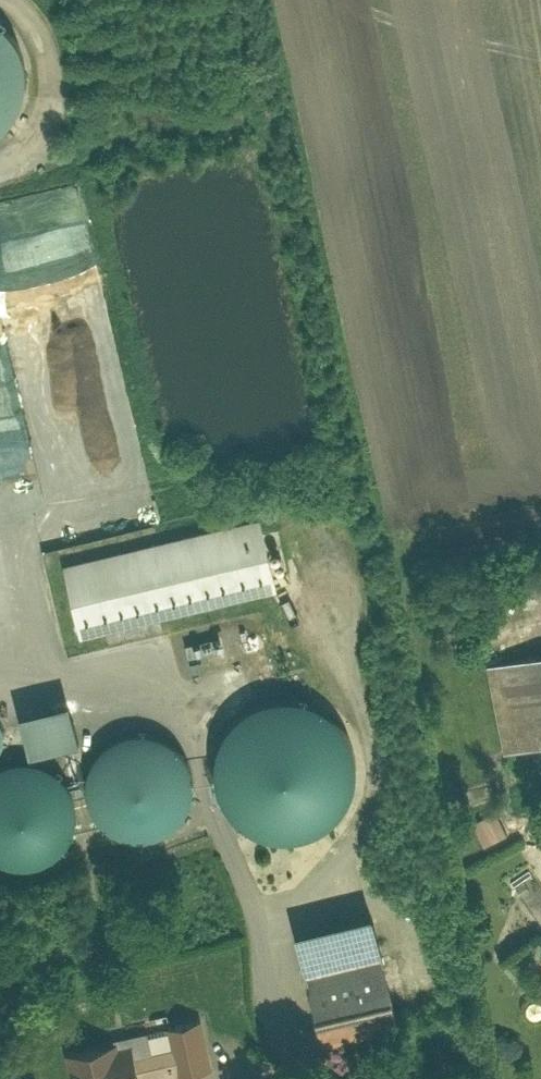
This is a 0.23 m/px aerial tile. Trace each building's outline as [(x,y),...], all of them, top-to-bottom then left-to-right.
[(24,63),(14,41),(0,25),(0,132),(5,128),(18,111),(25,87),(24,63)] [(142,461),(139,460),(99,278),(82,248),(74,253),(78,261),(66,257),(31,264),(35,282),(42,264),(54,286),(39,295),(54,300),(45,302),(51,329),(49,329),(13,349),(38,461),(64,471),(66,470),(80,476),(70,481),(73,492),(54,496),(49,473),(44,485),(48,504),(147,482),(142,461)] [(263,515),(67,563),(85,635),(280,587),(263,515)] [(523,658),(489,664),(503,749),(537,744),(540,743),(540,655),(523,658)] [(324,709),(302,700),(278,698),(254,704),(236,717),(223,735),(216,756),(216,778),(222,799),(235,817),(253,830),(274,837),(296,837),(317,830),(336,816),(350,795),(355,772),(353,748),(342,726),(324,709)] [(67,705),(20,716),(29,757),(64,749),(69,772),(81,770),(67,705)] [(162,740),(146,735),(129,735),(113,741),(99,752),(90,767),(86,784),(88,801),(96,817),(108,829),(124,837),(142,839),(159,835),(173,826),(184,812),(190,797),(190,780),(185,763),(176,750),(162,740)] [(56,770),(42,762),(24,759),(6,763),(0,766),(0,858),(4,860),(20,864),(37,863),(52,856),(65,845),(73,831),(77,814),(75,798),(68,782),(56,770)] [(497,810),(473,821),(484,844),(508,833),(497,810)] [(371,918),(297,937),(323,1040),(398,1021),(371,918)] [(61,1047),(69,1078),(183,1078),(259,1062),(246,1004),(208,1013),(199,973),(172,979),(182,1020),(61,1047)]
